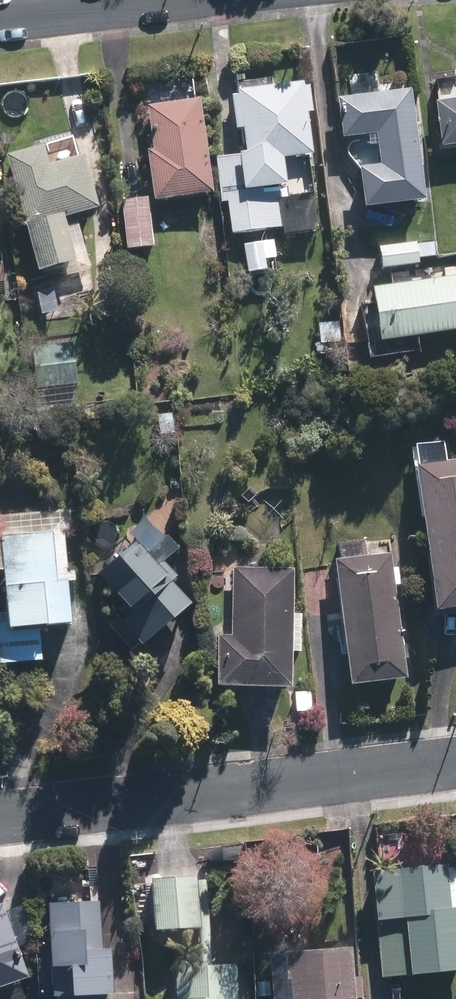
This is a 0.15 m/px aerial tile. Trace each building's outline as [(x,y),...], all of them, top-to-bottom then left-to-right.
[(245,98),(235,99),(239,127),(248,126),(252,158),(242,159),(246,189),(282,184),(279,159),(309,155),(304,113),(310,112),(308,90),(300,91),(299,89),(244,95),(245,98)] [(406,96),(343,104),(347,135),(378,131),(383,171),(363,174),(367,204),(418,198),(406,96)] [(207,194),(197,104),(153,109),(158,154),(150,155),(155,199),(207,194)] [(439,109),(444,146),(455,144),(455,107),(439,109)] [(42,148),(6,157),(37,274),(73,264),(62,221),(96,212),(82,158),(47,167),(42,148)] [(140,167),(123,168),(126,199),(142,198),(140,167)] [(281,200),(232,204),(235,233),(284,228),(281,200)] [(145,204),(125,206),(128,247),(149,245),(145,204)] [(413,244),(382,249),(385,268),(416,263),(413,244)] [(260,255),(245,256),(246,271),(261,271),(260,255)] [(375,291),(382,341),(455,331),(455,280),(375,291)] [(72,344),(32,349),(37,390),(77,385),(72,344)] [(421,470),(437,611),(455,609),(455,466),(421,470)] [(3,576),(6,626),(0,626),(0,667),(40,665),(38,630),(70,627),(65,534),(72,533),(71,513),(0,518),(0,577),(3,576)] [(141,646),(186,609),(137,550),(103,577),(136,617),(124,626),(141,646)] [(385,561),(340,567),(354,682),(399,677),(385,561)] [(285,688),(289,577),(239,575),(237,643),(222,643),(220,686),(285,688)] [(380,919),(384,966),(455,960),(455,941),(453,909),(447,909),(443,865),(399,869),(403,917),(380,919)] [(194,879),(155,879),(156,925),(195,924),(194,879)] [(99,899),(48,900),(49,960),(67,960),(68,987),(107,986),(106,945),(100,945),(99,899)] [(22,971),(0,902),(0,978),(22,971)] [(345,951),(293,954),(296,998),(348,998),(345,951)] [(231,964),(177,967),(179,998),(232,998),(231,964)]
